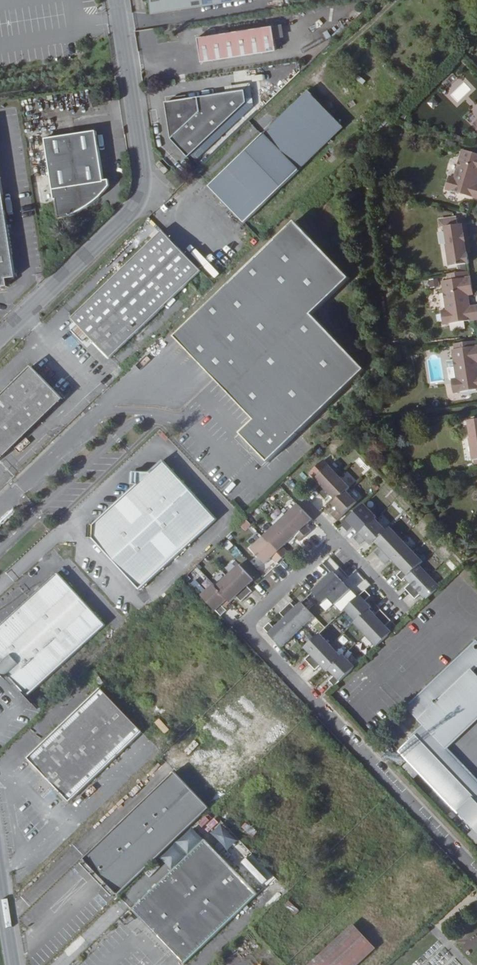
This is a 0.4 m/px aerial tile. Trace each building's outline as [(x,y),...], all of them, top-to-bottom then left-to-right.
[(153,12),(234,0),(151,0),(153,12)] [(199,37),(202,61),(277,50),(273,25),(199,37)] [(457,105),(475,88),(458,70),(440,87),(457,105)] [(188,99),(175,101),(166,102),(172,139),(188,157),(246,103),(244,90),(188,99)] [(344,127),(309,90),(209,186),(245,223),(344,127)] [(84,209),(99,198),(97,184),(104,183),(96,131),(45,139),(55,200),(57,200),(60,217),(69,215),(69,217),(73,215),(84,209)] [(462,149),(454,177),(450,176),(446,190),(476,198),(476,184),(474,183),(475,180),(476,181),(476,153),(462,149)] [(165,175),(169,170),(160,161),(156,165),(165,175)] [(8,287),(7,279),(16,277),(0,172),(0,288),(8,287)] [(110,182),(104,183),(97,184),(99,198),(111,188),(110,182)] [(446,245),(450,266),(470,263),(468,253),(467,253),(465,237),(468,236),(466,223),(458,225),(457,217),(440,220),(441,227),(445,227),(448,245),(446,245)] [(312,314),(350,278),(296,222),(196,317),(235,357),(214,377),(255,420),(241,434),(268,462),(365,370),(312,314)] [(89,336),(110,358),(201,271),(163,231),(72,318),(78,325),(72,330),(83,341),(89,336)] [(474,295),(471,277),(442,281),(446,310),(442,311),(444,325),(476,320),(476,305),(471,306),(467,307),(466,304),(470,303),(469,296),(474,295)] [(235,357),(196,317),(175,336),(214,377),(235,357)] [(461,392),(476,390),(476,375),(476,372),(476,346),(452,349),(457,378),(452,379),(454,393),(461,392)] [(452,379),(457,378),(454,360),(447,361),(450,379),(452,379)] [(0,397),(0,460),(63,399),(32,366),(0,397)] [(473,461),(476,460),(476,419),(468,421),(471,439),(470,439),(473,461)] [(134,487),(94,525),(93,538),(140,590),(217,519),(163,461),(150,473),(138,472),(138,484),(134,487)] [(320,495),(340,476),(330,465),(315,479),(320,485),(315,489),(320,495)] [(335,501),(346,490),(350,486),(340,476),(320,495),(326,500),(331,495),(335,501)] [(346,490),(335,501),(332,504),(337,509),(331,514),(337,521),(358,502),(346,490)] [(286,515),(306,536),(312,530),(307,525),(313,520),(298,503),(286,515)] [(274,526),(290,542),(295,536),(300,542),(306,536),(286,515),(274,526)] [(375,542),(387,530),(376,518),(354,538),(360,545),(366,540),(371,546),(375,542)] [(239,526),(245,531),(251,525),(245,520),(239,526)] [(263,536),(283,558),(289,552),(284,547),(290,542),(274,526),(263,536)] [(380,559),(401,538),(391,527),(387,530),(375,542),(380,547),(374,553),(380,559)] [(277,563),(283,558),(263,536),(251,548),(266,564),(272,558),(277,563)] [(396,565),(412,549),(401,538),(380,559),(386,564),(391,559),(396,565)] [(408,576),(420,565),(424,561),(412,549),(396,565),(402,571),(397,575),(403,581),(405,579),(408,576)] [(227,575),(247,596),(253,591),(248,586),(254,580),(239,564),(227,575)] [(410,594),(430,575),(420,565),(408,576),(405,579),(410,584),(405,588),(410,594)] [(7,675),(30,700),(107,626),(58,573),(0,625),(0,667),(7,675)] [(216,586),(229,600),(231,602),(237,597),(242,602),(247,596),(227,575),(216,586)] [(430,575),(410,594),(415,599),(420,594),(425,600),(440,586),(430,575)] [(223,605),(229,600),(216,586),(214,583),(201,595),(222,616),(227,610),(223,605)] [(356,622),(371,609),(372,607),(366,600),(371,596),(366,590),(345,610),(356,622)] [(291,602),(285,608),(304,627),(315,617),(301,602),(296,607),(291,602)] [(304,627),(285,608),(280,613),(285,618),(279,623),(293,637),(304,627)] [(365,635),(386,615),(381,610),(376,614),(371,609),(356,622),(354,624),(365,635)] [(386,615),(365,635),(376,646),(392,631),(386,625),(391,621),(386,615)] [(293,637),(279,623),(275,628),(270,623),(264,628),(282,648),(293,637)] [(305,659),(310,664),(331,644),(320,633),(304,648),(311,654),(305,659)] [(331,644),(310,664),(315,670),(320,665),(327,672),(329,670),(333,666),(343,657),(331,644)] [(472,781),(465,774),(464,775),(456,767),(457,765),(458,764),(459,763),(459,762),(458,760),(447,749),(476,720),(476,654),(465,662),(443,679),(410,709),(425,725),(415,735),(416,737),(401,751),(460,813),(476,831),(476,787),(472,781)] [(333,666),(329,670),(334,676),(329,681),(334,687),(356,666),(345,655),(343,657),(333,666)] [(70,802),(143,732),(101,688),(28,758),(32,763),(70,802)] [(119,895),(210,808),(175,772),(84,859),(119,895)] [(184,964),(258,894),(206,839),(132,909),(184,964)] [(373,949),(353,927),(312,964),(355,964),(373,949)]
